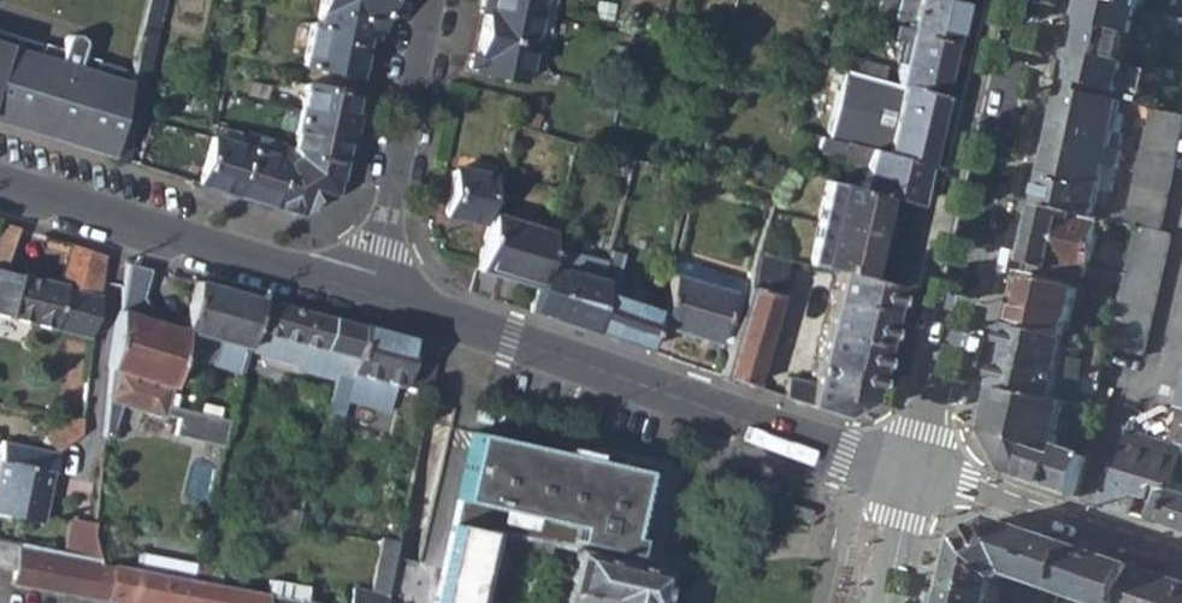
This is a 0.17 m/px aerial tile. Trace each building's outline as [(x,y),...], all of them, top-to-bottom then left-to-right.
[(140,31),(155,34),(162,0),(147,0),(140,31)] [(302,64),(355,75),(363,36),(372,38),(380,0),(320,0),(315,23),(311,22),(302,64)] [(481,1),(536,12),(539,0),(481,0),(481,1)] [(962,0),(914,0),(913,4),(898,1),(894,22),(901,23),(908,25),(953,38),(962,0)] [(1143,9),(1104,0),(1086,0),(1067,82),(1088,87),(1121,94),(1129,66),(1104,59),(1111,31),(1136,37),(1143,9)] [(1143,9),(1146,0),(1104,0),(1143,9)] [(484,14),(480,36),(544,49),(547,36),(532,33),(536,12),(481,1),(478,12),(484,14)] [(939,97),(951,45),(907,32),(908,25),(901,23),(900,30),(892,28),(889,40),(904,43),(895,85),(939,97)] [(951,45),(953,38),(908,25),(907,32),(951,45)] [(155,34),(140,31),(128,82),(111,157),(125,162),(155,34)] [(544,49),(480,36),(476,56),(470,56),(467,69),(472,69),(471,72),(521,81),(526,60),(542,63),(544,49)] [(128,82),(95,71),(97,61),(45,44),(42,55),(0,43),(0,123),(111,157),(128,82)] [(844,71),(880,81),(883,73),(879,68),(848,59),(844,71)] [(842,142),(873,152),(924,165),(939,97),(895,85),(880,81),(844,71),(841,71),(826,139),(842,142)] [(1086,96),(1088,87),(1067,82),(1038,206),(1102,220),(1128,226),(1131,214),(1096,205),(1104,167),(1121,171),(1124,154),(1108,150),(1115,114),(1151,122),(1154,112),(1086,96)] [(351,94),(305,85),(291,147),(297,155),(285,162),(282,158),(259,152),(262,139),(244,135),(241,147),(211,138),(197,184),(295,214),(332,193),(341,144),(349,146),(355,114),(348,112),(351,94)] [(1154,112),(1151,122),(1131,214),(1128,226),(1139,228),(1129,277),(1127,287),(1113,348),(1144,355),(1170,237),(1159,234),(1181,135),(1181,117),(1154,112)] [(915,204),(924,165),(873,152),(842,142),(826,139),(819,137),(817,148),(821,153),(840,158),(839,161),(864,168),(858,189),(886,196),(915,204)] [(478,220),(487,223),(490,215),(498,181),(487,178),(487,176),(453,169),(444,217),(477,224),(478,220)] [(858,189),(825,179),(805,265),(838,272),(867,278),(886,196),(858,189)] [(1026,262),(1127,287),(1129,277),(1107,272),(1105,273),(1092,270),(1102,220),(1038,206),(1026,262)] [(490,215),(487,223),(474,269),(535,288),(550,232),(490,215)] [(0,222),(0,313),(85,336),(97,291),(100,254),(63,242),(60,285),(3,270),(15,227),(0,222)] [(755,252),(717,376),(759,389),(762,380),(752,378),(787,261),(771,257),(755,252)] [(176,432),(225,443),(229,421),(166,407),(180,348),(184,327),(145,317),(151,270),(124,262),(117,310),(109,369),(111,369),(105,430),(119,433),(121,406),(166,416),(167,413),(180,415),(176,432)] [(599,280),(587,331),(643,351),(654,309),(609,293),(614,270),(604,267),(599,280)] [(599,280),(560,270),(547,318),(587,331),(599,280)] [(812,382),(786,377),(781,397),(840,417),(870,400),(897,284),(867,278),(838,272),(812,382)] [(1012,327),(1069,340),(1081,288),(1023,275),(1012,327)] [(669,276),(656,325),(712,342),(720,321),(728,293),(669,276)] [(242,372),(258,298),(194,281),(184,327),(180,348),(204,354),(206,345),(212,347),(214,340),(221,342),(219,353),(233,356),(230,369),(242,372)] [(348,372),(359,326),(258,298),(242,372),(255,375),(265,336),(300,346),(297,356),(338,367),(336,374),(347,376),(348,372)] [(399,383),(427,391),(435,346),(359,326),(348,372),(399,385),(399,383)] [(1055,402),(1069,340),(1012,327),(997,388),(1055,402)] [(1087,379),(1101,382),(1109,347),(1088,342),(1088,350),(1093,351),(1087,379)] [(1055,402),(997,388),(987,433),(1009,474),(1079,498),(1090,459),(1064,450),(1061,459),(1053,457),(1067,405),(1055,402)] [(1110,401),(1073,392),(1067,405),(1106,415),(1111,405),(1110,401)] [(64,416),(41,431),(55,449),(81,433),(82,419),(64,416)] [(1165,527),(1176,491),(1174,491),(1181,460),(1181,447),(1130,431),(1124,452),(1121,452),(1113,476),(1110,475),(1100,504),(1131,515),(1136,496),(1157,503),(1151,521),(1165,527)] [(475,434),(455,522),(435,602),(476,602),(493,532),(568,549),(628,563),(633,541),(627,539),(642,471),(475,434)] [(0,440),(0,513),(40,522),(55,449),(0,439),(0,440)] [(1174,491),(1176,491),(1165,527),(1181,532),(1181,460),(1174,491)] [(963,534),(947,602),(1001,602),(998,602),(1003,582),(1017,578),(1055,591),(1051,602),(1063,602),(1065,594),(1079,548),(997,520),(963,534)] [(92,597),(99,560),(0,539),(0,568),(14,571),(11,580),(92,597)] [(1139,568),(1079,548),(1065,594),(1091,602),(1128,602),(1139,568)] [(568,549),(556,602),(649,602),(656,569),(628,563),(568,549)] [(155,569),(194,573),(195,562),(156,558),(155,569)] [(125,602),(263,602),(265,595),(112,566),(106,599),(125,602)] [(1139,568),(1128,602),(1181,602),(1181,582),(1139,568)] [(386,595),(354,589),(351,602),(384,602),(386,595)]
